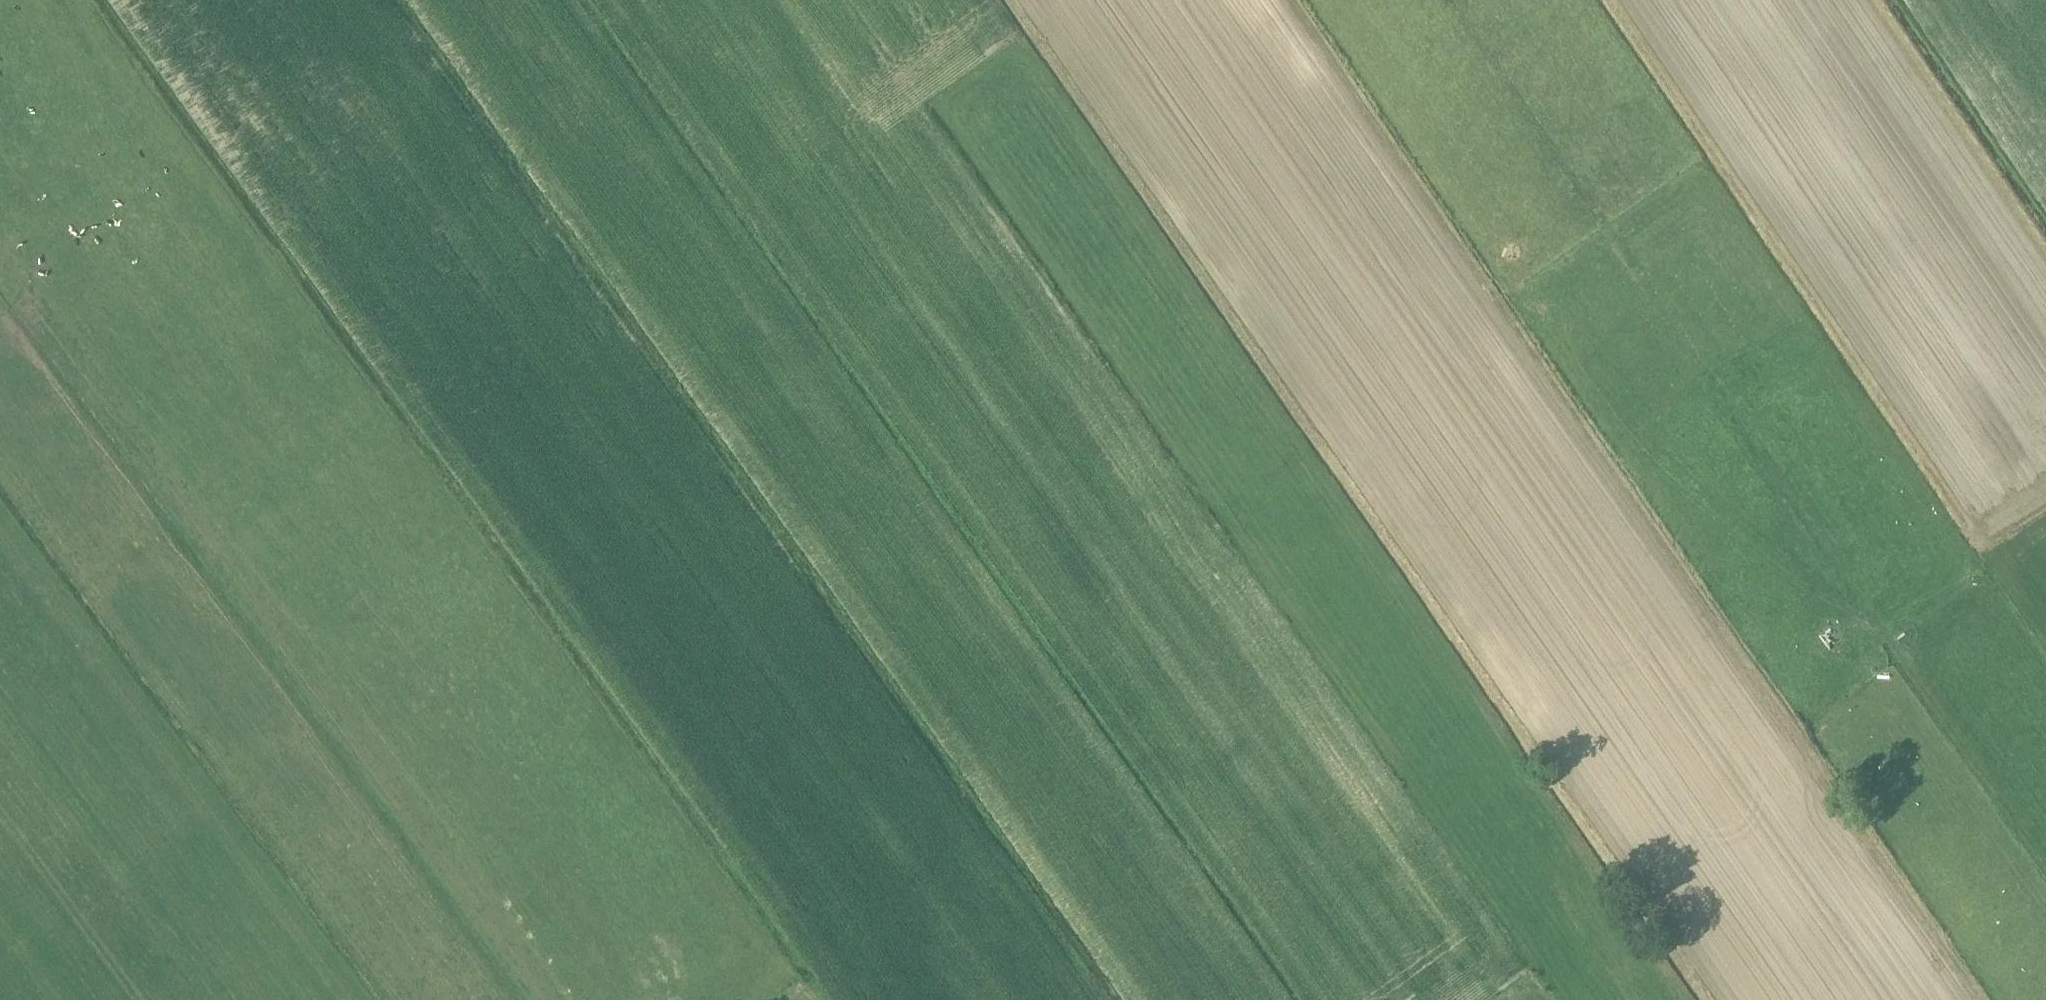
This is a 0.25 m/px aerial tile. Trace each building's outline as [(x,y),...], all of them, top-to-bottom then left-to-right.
[(1828,629),(1819,636),(1828,650),(1838,643),(1828,629)]
